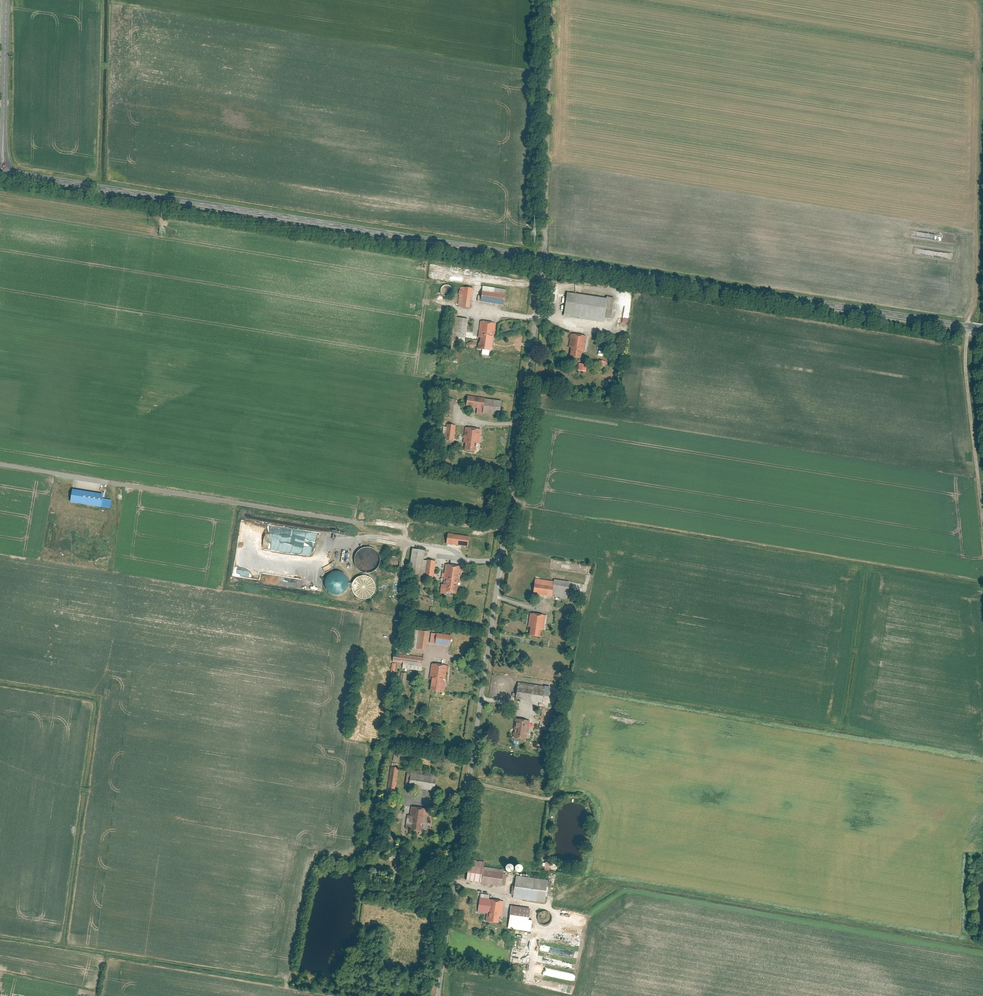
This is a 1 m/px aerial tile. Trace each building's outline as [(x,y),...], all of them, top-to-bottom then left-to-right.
[(452,294),(451,285),(443,287),(444,291),(445,290),(446,295),(452,294)] [(469,308),(472,288),(460,286),(457,306),(469,308)] [(482,286),(480,302),(503,305),(506,290),(482,286)] [(563,317),(602,323),(603,318),(611,319),(614,298),(606,297),(606,298),(567,292),(563,317)] [(467,319),(456,317),(457,314),(452,313),(449,332),(465,335),(467,319)] [(490,351),(492,337),(494,337),(496,324),(481,321),(478,337),(480,338),(478,349),(490,351)] [(580,358),(581,350),(584,351),(586,336),(569,333),(567,348),(569,349),(568,356),(580,358)] [(484,398),(467,396),(466,407),(483,410),(484,399),(484,398)] [(455,400),(447,399),(444,414),(452,415),(455,400)] [(502,401),(484,399),(483,410),(482,414),(500,416),(502,401)] [(456,426),(447,425),(446,427),(443,427),(442,434),(439,433),(438,442),(446,443),(446,441),(454,442),(456,426)] [(481,430),(465,428),(463,443),(465,443),(464,451),(475,452),(476,444),(479,444),(481,430)] [(103,493),(72,488),(70,501),(101,506),(103,493)] [(252,524),(244,523),(242,534),(246,534),(244,542),(253,543),(255,535),(264,536),(265,530),(269,531),(270,524),(253,521),(252,524)] [(469,530),(415,523),(413,539),(467,546),(469,530)] [(305,544),(307,531),(288,528),(287,538),(298,540),(297,544),(301,545),(301,544),(305,544)] [(423,550),(411,548),(407,583),(419,584),(420,576),(424,576),(426,560),(422,559),(423,550)] [(435,561),(426,560),(424,576),(433,577),(435,561)] [(332,564),(324,568),(326,573),(334,568),(332,564)] [(461,566),(445,564),(443,579),(445,579),(445,584),(441,584),(440,593),(444,594),(444,592),(456,593),(457,579),(459,580),(461,566)] [(332,594),(335,595),(338,595),(341,593),(344,592),(346,589),(347,586),(347,583),(347,579),(345,577),(343,574),(340,573),(337,572),(333,572),(330,573),(328,575),(326,578),(325,581),(324,584),(325,587),(326,590),(329,592),(332,594)] [(360,598),(363,599),(367,598),(370,597),(372,595),(374,592),(375,589),(375,586),(374,583),(373,580),(370,577),(367,576),(364,575),(361,576),(358,577),(355,579),(353,582),(352,585),(352,588),(353,592),(355,594),(357,597),(360,598)] [(570,582),(554,580),(554,582),(535,579),(533,594),(567,600),(570,582)] [(546,616),(530,613),(528,628),(530,628),(529,636),(540,638),(541,631),(544,631),(546,616)] [(425,649),(427,631),(414,629),(411,647),(425,649)] [(450,645),(452,635),(433,633),(431,643),(450,645)] [(422,671),(423,657),(394,653),(393,661),(403,663),(402,668),(422,671)] [(432,663),(428,690),(442,692),(446,665),(432,663)] [(544,686),(518,683),(515,700),(542,704),(543,696),(544,686)] [(530,721),(515,719),(512,739),(526,741),(527,733),(529,734),(530,721)] [(397,768),(391,766),(387,789),(394,790),(397,768)] [(433,790),(436,773),(411,770),(408,787),(433,790)] [(426,808),(410,806),(409,815),(407,815),(405,828),(420,830),(421,822),(424,822),(426,808)] [(465,880),(480,882),(482,867),(482,861),(467,859),(465,880)] [(482,867),(480,882),(500,885),(502,869),(482,867)] [(515,877),(512,898),(543,902),(546,880),(515,877)] [(486,914),(488,899),(488,895),(479,894),(477,913),(486,914)] [(486,914),(485,921),(497,922),(498,916),(501,916),(503,901),(488,899),(486,914)] [(510,906),(507,928),(529,932),(531,920),(528,920),(529,909),(510,906)] [(550,916),(549,914),(548,913),(546,912),(544,911),(542,912),(540,913),(538,914),(537,916),(537,918),(537,920),(538,922),(540,924),(542,925),(544,925),(547,924),(549,923),(550,921),(551,919),(550,916)]
